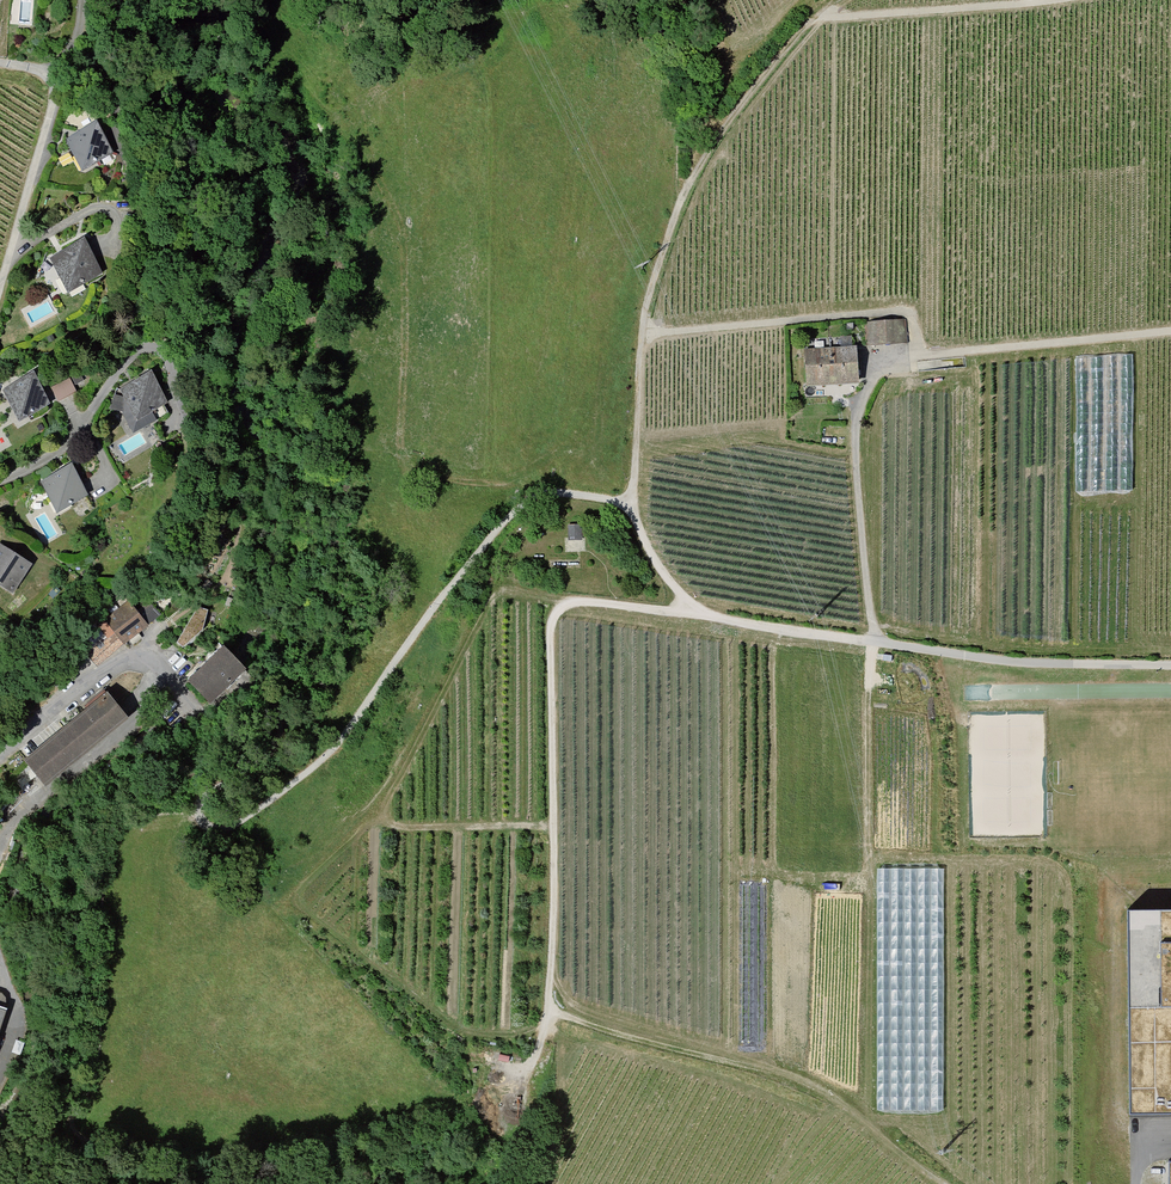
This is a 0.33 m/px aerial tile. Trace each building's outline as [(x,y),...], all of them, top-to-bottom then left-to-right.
[(96,121),(63,139),(80,171),(113,154),(96,121)] [(84,241),(49,261),(69,296),(104,276),(84,241)] [(865,320),(866,344),(906,342),(905,318),(865,320)] [(806,385),(857,382),(855,346),(804,349),(806,385)] [(132,381),(117,389),(136,421),(169,402),(150,370),(132,381)] [(0,389),(18,421),(50,403),(32,371),(0,389)] [(69,377),(50,387),(58,402),(77,392),(69,377)] [(125,420),(119,424),(127,436),(133,433),(125,420)] [(71,462),(39,479),(57,512),(89,495),(71,462)] [(580,525),(562,525),(563,539),(581,539),(580,525)] [(13,595),(33,564),(0,544),(0,587),(13,595)] [(128,600),(101,622),(112,634),(121,645),(122,646),(158,616),(148,603),(137,611),(128,600)] [(176,640),(181,646),(204,627),(207,608),(200,606),(186,626),(176,640)] [(121,645),(112,634),(88,653),(97,665),(121,645)] [(223,647),(186,680),(205,702),(230,679),(243,668),(223,647)] [(22,759),(42,785),(129,718),(108,692),(22,759)] [(1128,1106),(1170,1106),(1170,901),(1156,901),(1128,901),(1128,1004),(1128,1106)]
